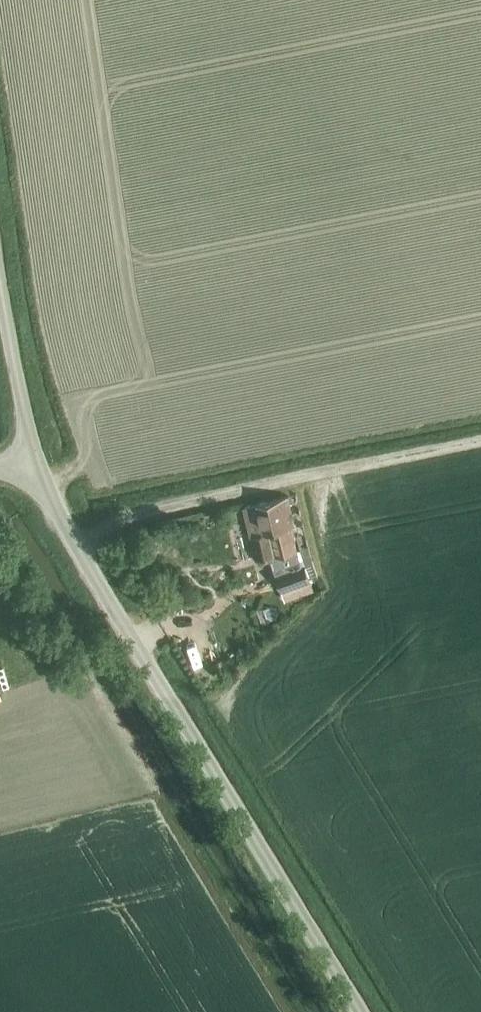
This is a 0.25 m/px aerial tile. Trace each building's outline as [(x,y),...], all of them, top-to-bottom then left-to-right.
[(288,495),(244,505),(256,558),(296,549),(291,525),(294,524),(288,495)] [(303,562),(279,572),(276,573),(285,599),(313,589),(310,579),(315,577),(309,560),(303,562)]
